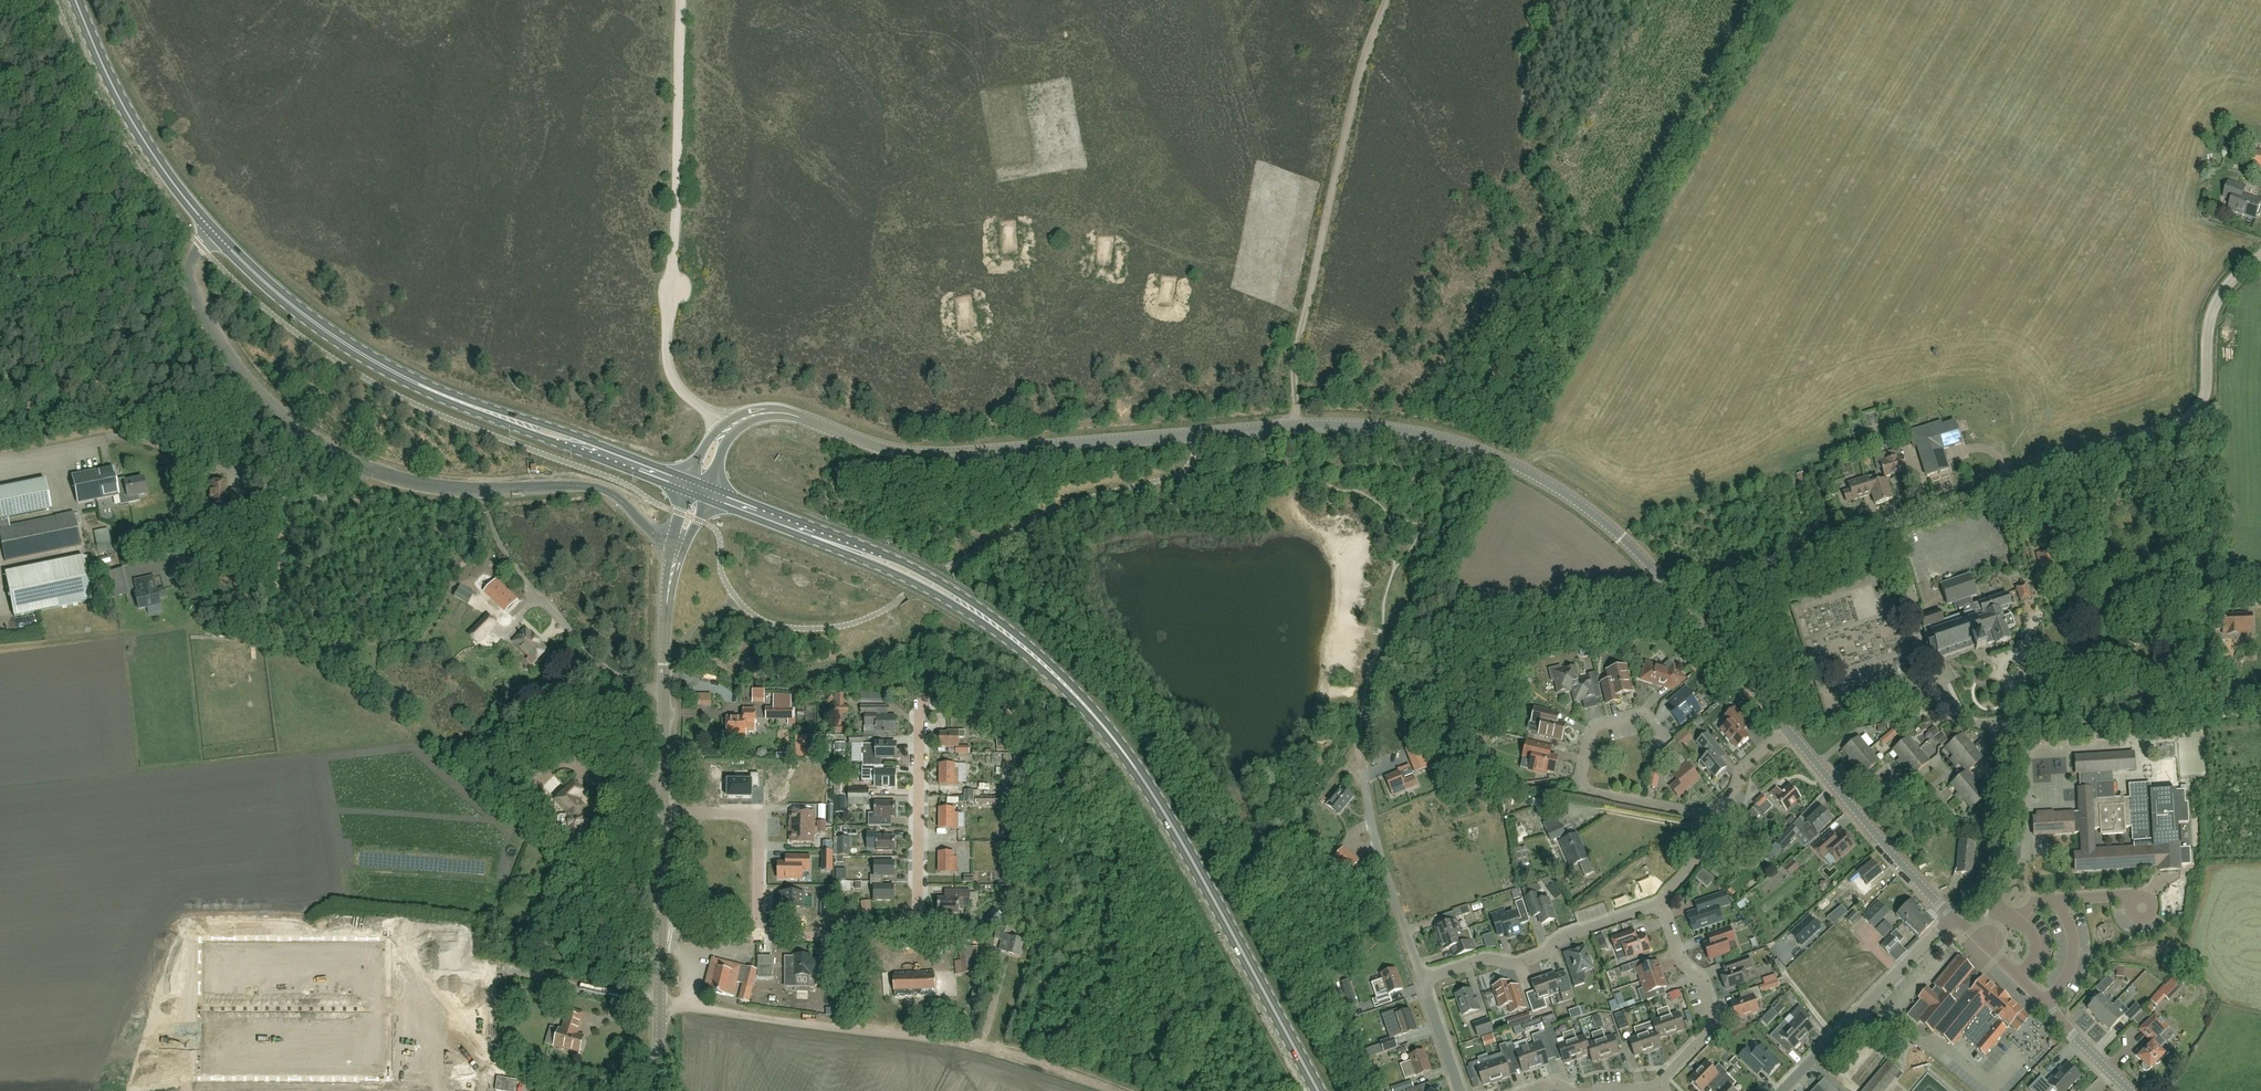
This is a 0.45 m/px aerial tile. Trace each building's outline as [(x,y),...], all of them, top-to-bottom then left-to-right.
[(2237,212),(2256,218),(2260,203),(2260,201),(2243,195),(2245,188),(2230,182),(2225,197),(2233,200),(2229,209),(2237,212)] [(260,422),(264,418),(257,410),(253,414),(260,422)] [(1924,466),(1927,476),(1948,469),(1942,450),(1961,444),(1954,422),(1942,426),(1914,435),(1918,446),(1920,453),(1924,466)] [(1907,471),(1902,456),(1900,449),(1873,457),(1878,470),(1882,469),(1885,478),(1907,471)] [(140,501),(138,496),(146,494),(143,478),(124,482),(125,485),(117,486),(113,467),(72,476),(78,504),(118,495),(121,506),(140,501)] [(1850,467),(1841,469),(1845,479),(1853,477),(1850,467)] [(1800,483),(1807,481),(1803,473),(1797,476),(1800,483)] [(1947,475),(1952,487),(1956,485),(1951,473),(1947,475)] [(1879,482),(1876,475),(1848,484),(1850,488),(1842,491),(1846,502),(1853,499),(1853,501),(1872,495),(1876,505),(1892,500),(1886,480),(1879,482)] [(227,482),(209,483),(210,507),(227,507),(227,504),(242,504),(242,490),(227,490),(227,482)] [(81,546),(77,527),(79,526),(78,523),(81,523),(79,514),(74,515),(74,513),(0,528),(0,535),(6,562),(81,546)] [(112,530),(100,531),(101,541),(113,540),(112,530)] [(2042,575),(2060,569),(2053,548),(2036,554),(2042,575)] [(84,557),(5,573),(14,617),(93,601),(84,557)] [(2007,630),(2015,627),(2011,617),(2004,619),(2001,612),(2009,609),(2008,606),(2011,605),(2008,595),(1974,607),(1971,598),(1977,596),(1970,575),(1941,586),(1948,606),(1954,604),(1956,611),(1964,608),(1966,614),(1964,614),(1975,647),(1976,650),(1986,648),(1985,646),(1995,643),(1996,645),(2011,640),(2007,630)] [(136,581),(138,592),(136,593),(139,609),(160,605),(158,598),(166,597),(164,589),(157,590),(154,577),(136,581)] [(516,600),(496,581),(486,591),(507,611),(516,600)] [(2031,599),(2026,585),(2016,588),(2021,602),(2031,599)] [(472,597),(457,589),(453,597),(468,605),(472,597)] [(1975,647),(1964,614),(1944,621),(1941,611),(1920,618),(1923,629),(1924,628),(1926,634),(1925,634),(1932,655),(1938,653),(1940,659),(1975,647)] [(479,645),(498,625),(486,614),(468,634),(479,645)] [(2222,616),(2223,636),(2253,635),(2252,615),(2222,616)] [(533,665),(547,650),(525,629),(514,641),(530,656),(527,660),(533,665)] [(1685,679),(1677,668),(1671,661),(1660,669),(1647,665),(1643,680),(1672,690),(1685,679)] [(1695,673),(1703,667),(1698,661),(1691,667),(1695,673)] [(1595,685),(1598,684),(1596,673),(1589,675),(1590,678),(1579,681),(1576,667),(1563,670),(1562,666),(1549,669),(1552,682),(1556,682),(1559,695),(1573,691),(1576,703),(1598,697),(1595,685)] [(1618,696),(1632,692),(1626,667),(1608,671),(1610,681),(1602,683),(1607,705),(1619,702),(1618,696)] [(1554,684),(1547,686),(1549,693),(1556,691),(1554,684)] [(1692,700),(1694,698),(1686,689),(1669,703),(1674,709),(1669,712),(1680,725),(1691,716),(1692,717),(1700,710),(1692,700)] [(756,704),(768,704),(768,691),(756,691),(756,704)] [(861,702),(889,701),(889,693),(861,693),(861,702)] [(716,705),(716,695),(705,695),(704,704),(716,705)] [(773,696),(773,709),(766,709),(766,720),(792,720),(793,709),(791,709),(791,696),(773,696)] [(842,710),(849,710),(849,707),(836,707),(836,733),(849,733),(849,726),(842,726),(842,710)] [(886,736),(886,732),(896,732),(896,717),(876,717),(876,707),(861,707),(861,714),(865,714),(865,736),(886,736)] [(1560,714),(1535,709),(1532,723),(1542,726),(1539,736),(1562,741),(1566,725),(1558,723),(1560,714)] [(1749,738),(1744,732),(1750,727),(1735,709),(1725,718),(1730,724),(1721,731),(1736,749),(1749,738)] [(755,725),(755,718),(746,717),(746,718),(727,718),(727,734),(737,735),(737,737),(745,737),(745,735),(746,735),(746,725),(755,725)] [(994,717),(989,721),(981,729),(987,734),(995,727),(994,727),(999,722),(994,717)] [(1891,723),(1869,724),(1870,732),(1892,731),(1891,723)] [(1677,740),(1684,748),(1696,738),(1688,730),(1677,740)] [(966,738),(966,732),(957,731),(948,731),(948,734),(940,734),(940,748),(959,748),(959,738),(966,738)] [(1895,731),(1875,747),(1880,753),(1900,737),(1895,731)] [(1726,756),(1707,734),(1697,743),(1708,755),(1701,761),(1702,761),(1700,763),(1699,765),(1703,770),(1706,770),(1708,768),(1715,778),(1727,768),(1720,761),(1726,756)] [(1953,763),(1972,747),(1962,735),(1946,748),(1954,757),(1950,760),(1953,763)] [(1011,746),(1015,746),(1015,739),(1011,739),(1011,738),(997,739),(998,747),(1001,748),(1001,749),(1011,749),(1011,746)] [(1850,766),(1869,750),(1859,738),(1843,751),(1851,759),(1848,762),(1850,766)] [(1900,766),(1919,750),(1909,738),(1893,751),(1900,760),(1897,762),(1900,766)] [(1521,769),(1547,775),(1547,772),(1554,774),(1558,759),(1550,757),(1552,748),(1527,742),(1521,769)] [(1421,744),(1406,750),(1409,758),(1415,774),(1431,768),(1424,752),(1421,744)] [(863,766),(865,766),(882,766),(882,758),(895,758),(896,745),(876,745),(869,745),(869,746),(863,746),(863,748),(861,748),(861,755),(863,755),(863,766)] [(777,752),(777,759),(793,759),(793,746),(787,746),(786,753),(777,752)] [(1966,772),(1967,772),(1983,760),(1972,747),(1953,763),(1956,767),(1959,764),(1966,772)] [(1880,762),(1869,750),(1850,766),(1853,769),(1856,767),(1864,775),(1880,762)] [(1929,762),(1919,750),(1900,766),(1903,769),(1906,767),(1913,776),(1929,762)] [(1674,764),(1677,762),(1680,759),(1675,752),(1669,757),(1674,764)] [(2132,828),(2130,799),(2124,799),(2124,797),(2124,796),(2124,795),(2123,795),(2122,795),(2121,795),(2121,796),(2121,797),(2121,798),(2115,798),(2115,782),(2114,782),(2113,771),(2135,770),(2134,753),(2076,757),(2077,773),(2080,773),(2081,789),(2079,789),(2080,813),(2054,814),(2054,812),(2038,813),(2038,818),(2034,818),(2035,836),(2082,833),(2083,854),(2075,854),(2076,872),(2155,867),(2155,865),(2159,865),(2160,871),(2181,870),(2180,866),(2191,865),(2191,848),(2180,849),(2179,849),(2146,850),(2146,848),(2135,848),(2095,850),(2094,830),(2101,830),(2101,835),(2127,833),(2126,828),(2132,828)] [(959,785),(959,769),(955,769),(955,764),(940,764),(940,785),(959,785)] [(1651,765),(1649,776),(1659,777),(1661,766),(1651,765)] [(1692,785),(1699,779),(1687,765),(1674,776),(1678,781),(1671,787),(1679,797),(1693,786),(1692,785)] [(895,788),(895,771),(884,771),(884,766),(882,766),(865,766),(865,782),(876,782),(876,788),(895,788)] [(1958,800),(1977,784),(1967,772),(1966,772),(1951,785),(1958,794),(1955,797),(1958,800)] [(1393,796),(1417,786),(1414,777),(1403,782),(1399,773),(1386,778),(1393,796)] [(726,797),(750,798),(750,787),(758,787),(758,774),(749,774),(749,781),(727,781),(726,797)] [(554,791),(564,783),(558,776),(549,784),(554,791)] [(834,787),(835,798),(869,797),(869,789),(849,789),(849,795),(842,795),(842,787),(842,781),(834,781),(834,787)] [(560,832),(567,832),(567,835),(568,835),(568,838),(571,842),(579,842),(583,838),(583,835),(589,835),(589,824),(589,823),(588,822),(586,820),(586,816),(582,812),(582,808),(584,807),(576,798),(583,791),(575,783),(556,801),(564,809),(569,814),(570,814),(570,815),(561,815),(558,817),(558,831),(560,832)] [(1987,796),(1977,784),(1958,800),(1961,804),(1964,801),(1972,810),(1987,796)] [(2134,841),(2135,848),(2146,848),(2146,850),(2179,849),(2178,824),(2189,823),(2188,803),(2186,803),(2185,791),(2176,791),(2176,790),(2151,792),(2151,784),(2129,785),(2130,796),(2130,799),(2132,828),(2133,841),(2134,841)] [(1786,811),(1800,798),(1790,787),(1781,794),(1776,789),(1771,794),(1786,811)] [(1339,815),(1353,799),(1342,789),(1328,805),(1339,815)] [(529,803),(544,819),(553,811),(538,795),(529,803)] [(1754,803),(1757,806),(1750,812),(1759,822),(1766,816),(1760,809),(1768,802),(1763,796),(1754,803)] [(869,797),(835,798),(835,807),(847,808),(847,806),(869,806),(869,797)] [(885,827),(885,817),(895,818),(895,802),(875,802),(875,814),(868,814),(869,826),(885,827)] [(791,812),(791,828),(826,828),(826,821),(820,821),(820,812),(833,812),(833,805),(817,805),(817,812),(813,812),(791,812)] [(958,829),(958,814),(955,814),(955,808),(940,808),(940,829),(958,829)] [(1805,835),(1812,842),(1820,835),(1818,833),(1832,821),(1822,810),(1808,823),(1801,829),(1806,834),(1805,835)] [(1544,824),(1552,842),(1566,835),(1558,818),(1544,824)] [(1799,833),(1792,826),(1776,843),(1783,850),(1799,833)] [(826,828),(791,828),(791,843),(813,844),(813,836),(815,836),(815,834),(826,834),(826,828)] [(1837,862),(1855,845),(1843,832),(1836,838),(1831,833),(1814,848),(1823,859),(1829,853),(1837,862)] [(867,848),(876,849),(876,851),(895,851),(895,837),(877,837),(877,834),(867,834),(867,848)] [(1594,873),(1577,835),(1561,842),(1572,867),(1579,864),(1585,877),(1594,873)] [(1933,845),(1943,845),(1942,835),(1933,836),(1933,845)] [(850,856),(850,839),(838,839),(838,856),(850,856)] [(1972,875),(1975,843),(1959,842),(1956,873),(1972,875)] [(1520,872),(1532,869),(1526,847),(1515,850),(1520,872)] [(1351,871),(1359,861),(1343,848),(1335,859),(1351,871)] [(958,874),(958,858),(954,858),(954,852),(939,852),(939,873),(958,874)] [(811,856),(786,855),(786,862),(778,862),(777,880),(803,881),(803,872),(810,872),(811,856)] [(894,877),(894,862),(874,862),(874,877),(871,877),(871,882),(883,882),(883,877),(894,877)] [(1799,868),(1794,862),(1786,870),(1791,876),(1799,868)] [(1868,886),(1882,874),(1881,873),(1882,872),(1878,868),(1877,868),(1873,863),(1865,869),(1864,867),(1849,880),(1852,884),(1860,877),(1868,886)] [(1956,878),(1939,870),(1934,880),(1952,888),(1956,878)] [(835,899),(842,899),(842,895),(842,891),(851,891),(851,882),(842,882),(842,883),(835,883),(835,899)] [(883,886),(883,882),(871,882),(871,887),(874,887),(874,901),(894,902),(894,886),(883,886)] [(1542,925),(1556,920),(1549,899),(1540,902),(1537,893),(1540,892),(1541,890),(1540,887),(1538,886),(1535,887),(1535,886),(1522,890),(1532,919),(1539,916),(1542,925)] [(970,907),(970,892),(946,891),(946,900),(939,900),(939,914),(959,914),(959,907),(970,907)] [(802,908),(802,893),(779,892),(778,907),(802,908)] [(1723,921),(1718,908),(1729,905),(1725,893),(1695,903),(1698,911),(1688,915),(1693,931),(1723,921)] [(1918,921),(1926,913),(1925,913),(1913,901),(1897,916),(1904,923),(1910,918),(1912,919),(1914,917),(1918,921)] [(1890,912),(1881,903),(1864,918),(1874,928),(1890,912)] [(1522,923),(1518,924),(1514,913),(1506,916),(1505,911),(1491,916),(1499,937),(1506,935),(1508,940),(1522,935),(1520,929),(1531,926),(1523,904),(1516,906),(1522,923)] [(1468,908),(1453,913),(1456,919),(1470,914),(1468,908)] [(998,909),(990,916),(998,925),(1006,918),(998,909)] [(1046,909),(1041,923),(1049,926),(1054,912),(1046,909)] [(1859,917),(1855,912),(1847,920),(1851,925),(1859,917)] [(1935,922),(1926,913),(1918,921),(1914,917),(1912,919),(1910,918),(1904,923),(1918,938),(1935,922)] [(1809,917),(1791,934),(1801,945),(1819,929),(1809,917)] [(1439,940),(1461,933),(1457,921),(1435,929),(1439,940)] [(1884,938),(1897,930),(1891,921),(1878,929),(1884,938)] [(1019,956),(1024,941),(1005,935),(1007,929),(1000,927),(998,929),(995,939),(1002,941),(999,951),(1019,956)] [(1737,950),(1730,928),(1707,936),(1709,943),(1704,945),(1709,959),(1737,950)] [(1468,930),(1461,933),(1439,940),(1443,952),(1452,949),(1455,958),(1476,951),(1468,930)] [(1624,948),(1628,959),(1650,951),(1645,935),(1636,938),(1634,931),(1612,939),(1616,951),(1624,948)] [(962,942),(972,941),(972,932),(961,933),(962,942)] [(940,934),(940,940),(940,943),(953,943),(953,935),(940,934)] [(1496,935),(1486,937),(1488,949),(1499,947),(1496,935)] [(530,943),(531,946),(537,943),(534,936),(528,939),(530,943)] [(1889,955),(1900,945),(1891,936),(1881,946),(1889,955)] [(462,942),(412,943),(412,953),(421,953),(421,957),(462,957),(462,942)] [(956,976),(980,973),(978,947),(959,949),(960,961),(955,962),(956,976)] [(1585,949),(1585,948),(1572,953),(1575,957),(1572,961),(1567,963),(1575,988),(1586,985),(1586,973),(1593,970),(1591,965),(1592,961),(1591,959),(1588,958),(1585,950),(1585,949)] [(811,956),(794,956),(794,976),(804,976),(804,978),(808,978),(809,976),(811,976),(811,975),(828,975),(828,960),(811,960),(811,956)] [(1743,970),(1751,968),(1748,957),(1733,962),(1736,970),(1721,975),(1726,989),(1747,982),(1743,970)] [(2026,1016),(2021,1012),(2022,1011),(1983,978),(1981,980),(1976,976),(1978,974),(1958,957),(1934,987),(1935,988),(1932,993),(1928,990),(1920,999),(1921,1000),(1907,1016),(1918,1026),(1921,1022),(1933,1033),(1935,1031),(1950,1043),(1954,1037),(1955,1038),(1959,1033),(1985,1055),(2007,1030),(1998,1022),(1999,1021),(2001,1023),(2004,1020),(2010,1025),(2011,1024),(2016,1028),(2019,1028),(2026,1019),(2026,1016)] [(277,959),(277,1090),(467,1090),(467,959),(277,959)] [(741,967),(742,967),(712,959),(704,990),(712,992),(712,993),(726,996),(733,998),(737,983),(743,984),(739,1000),(749,1003),(757,971),(748,968),(748,969),(741,967)] [(1641,982),(1662,974),(1658,962),(1644,967),(1642,960),(1621,968),(1623,974),(1637,969),(1641,982)] [(1779,966),(1785,973),(1789,969),(1783,962),(1779,966)] [(772,966),(759,966),(759,979),(772,979),(772,966)] [(895,998),(935,996),(934,971),(894,973),(895,998)] [(1377,999),(1403,990),(1396,971),(1382,976),(1383,981),(1372,985),(1377,999)] [(1555,974),(1543,978),(1550,998),(1556,996),(1559,1004),(1574,999),(1567,981),(1567,982),(1568,984),(1559,987),(1555,974)] [(1662,974),(1641,982),(1644,988),(1638,990),(1642,1003),(1658,997),(1656,991),(1667,987),(1662,974)] [(2102,995),(2114,983),(2108,977),(2096,989),(2102,995)] [(1550,998),(1543,978),(1532,982),(1536,995),(1528,998),(1527,996),(1528,995),(1527,995),(1533,1014),(1548,1009),(1545,1000),(1550,998)] [(2174,978),(2159,993),(2164,998),(2179,983),(2174,978)] [(1762,992),(1779,986),(1777,980),(1760,986),(1762,992)] [(986,991),(987,982),(975,981),(974,990),(986,991)] [(1509,983),(1493,988),(1501,1009),(1509,1006),(1512,1014),(1526,1010),(1519,988),(1512,990),(1509,983)] [(1754,1001),(1762,998),(1758,987),(1747,991),(1750,997),(1731,1004),(1736,1018),(1758,1011),(1754,1001)] [(1351,1005),(1356,1003),(1351,989),(1346,991),(1351,1005)] [(822,1009),(830,1009),(830,990),(821,990),(822,1009)] [(1456,995),(1463,1016),(1480,1011),(1477,1002),(1476,1003),(1472,990),(1456,995)] [(984,1003),(985,993),(974,991),(972,1001),(984,1003)] [(1682,991),(1671,994),(1673,1001),(1684,997),(1682,991)] [(2099,1020),(2112,1008),(2100,997),(2088,1009),(2099,1020)] [(2131,1022),(2132,1020),(2141,1011),(2142,1010),(2136,1004),(2124,1016),(2131,1022)] [(1795,1020),(1789,1026),(1803,1040),(1813,1029),(1806,1022),(1811,1017),(1799,1006),(1790,1015),(1795,1020)] [(1668,1007),(1662,1009),(1671,1034),(1684,1030),(1678,1013),(1671,1016),(1668,1007)] [(2123,1018),(2112,1008),(2099,1020),(2110,1031),(2123,1018)] [(1393,1037),(1393,1038),(1396,1038),(1417,1030),(1410,1011),(1404,1013),(1403,1009),(1394,1012),(1394,1011),(1381,1015),(1390,1038),(1393,1037)] [(1671,1034),(1662,1009),(1657,1011),(1660,1020),(1652,1022),(1655,1031),(1658,1039),(1671,1034)] [(572,1052),(578,1054),(579,1051),(581,1050),(584,1042),(583,1040),(584,1037),(575,1034),(576,1030),(577,1030),(578,1030),(578,1029),(579,1029),(583,1014),(569,1010),(562,1030),(559,1029),(554,1046),(564,1049),(563,1051),(572,1053),(572,1052)] [(952,1022),(959,1022),(961,1011),(954,1011),(952,1022)] [(2141,1011),(2132,1020),(2137,1025),(2146,1016),(2141,1011)] [(1624,1013),(1615,1016),(1620,1032),(1629,1029),(1624,1013)] [(1510,1028),(1527,1022),(1525,1015),(1507,1021),(1510,1028)] [(2144,1053),(2142,1051),(2141,1050),(2140,1050),(2138,1050),(2137,1050),(2136,1051),(2135,1052),(2135,1053),(2135,1055),(2135,1056),(2136,1057),(2143,1064),(2142,1065),(2142,1066),(2142,1068),(2142,1069),(2143,1070),(2144,1071),(2146,1072),(2147,1072),(2149,1071),(2150,1070),(2158,1062),(2160,1063),(2168,1055),(2161,1048),(2168,1041),(2175,1034),(2155,1015),(2139,1031),(2153,1044),(2144,1053)] [(1474,1025),(1479,1038),(1493,1033),(1489,1020),(1474,1025)] [(224,1034),(232,1033),(232,1022),(223,1023),(224,1034)] [(1658,1039),(1655,1031),(1648,1033),(1645,1025),(1639,1027),(1648,1052),(1661,1047),(1658,1039)] [(1803,1040),(1789,1026),(1784,1031),(1779,1027),(1770,1036),(1781,1047),(1786,1043),(1793,1050),(1803,1040)] [(1648,1052),(1639,1027),(1634,1028),(1637,1037),(1629,1040),(1634,1056),(1648,1052)] [(1528,1047),(1535,1068),(1548,1064),(1543,1050),(1551,1048),(1545,1031),(1531,1036),(1535,1045),(1528,1047)] [(1590,1054),(1588,1046),(1585,1038),(1577,1040),(1574,1031),(1568,1033),(1577,1059),(1590,1054)] [(1614,1037),(1606,1040),(1603,1031),(1597,1033),(1606,1058),(1620,1054),(1614,1037)] [(2119,1039),(2124,1045),(2134,1037),(2130,1031),(2119,1039)] [(1572,1061),(1577,1059),(1568,1033),(1563,1035),(1566,1044),(1559,1047),(1556,1038),(1549,1041),(1553,1053),(1560,1051),(1564,1063),(1565,1063),(1566,1065),(1572,1063),(1572,1061)] [(1588,1046),(1590,1054),(1593,1063),(1606,1058),(1597,1033),(1592,1035),(1595,1044),(1588,1046)] [(1390,1039),(1380,1042),(1384,1053),(1397,1048),(1393,1038),(1390,1039)] [(493,1057),(492,1039),(481,1039),(482,1058),(493,1057)] [(1939,1048),(1940,1043),(1917,1039),(1916,1044),(1939,1048)] [(1513,1066),(1512,1061),(1518,1059),(1515,1051),(1514,1046),(1507,1048),(1506,1044),(1499,1046),(1501,1050),(1495,1052),(1497,1060),(1490,1063),(1496,1082),(1510,1077),(1507,1068),(1513,1066)] [(1759,1076),(1764,1071),(1769,1075),(1780,1064),(1762,1046),(1753,1055),(1747,1049),(1739,1057),(1759,1076)] [(1515,1051),(1518,1059),(1523,1073),(1535,1068),(1528,1047),(1515,1051)] [(1404,1080),(1431,1071),(1424,1051),(1412,1055),(1414,1060),(1399,1065),(1404,1080)] [(1496,1082),(1490,1063),(1483,1065),(1481,1060),(1468,1064),(1473,1080),(1480,1077),(1483,1086),(1496,1082)] [(1982,1072),(1983,1066),(1964,1062),(1963,1068),(1982,1072)] [(1901,1073),(1889,1063),(1864,1090),(1886,1090),(1901,1073)] [(1727,1074),(1718,1066),(1713,1071),(1706,1064),(1690,1081),(1701,1090),(1702,1090),(1712,1081),(1716,1085),(1727,1074)] [(2080,1076),(2068,1065),(2063,1070),(2060,1068),(2052,1078),(2055,1081),(2050,1086),(2041,1078),(2030,1090),(2031,1090),(2051,1090),(2052,1089),(2054,1090),(2066,1090),(2080,1076)] [(1716,1085),(1721,1090),(1720,1090),(1737,1090),(1734,1088),(1732,1090),(1730,1089),(1736,1083),(1727,1074),(1716,1085)] [(1824,1080),(1816,1088),(1818,1089),(1816,1090),(1835,1090),(1824,1080)] [(1414,1087),(1411,1081),(1391,1088),(1393,1090),(1403,1090),(1414,1087)]
